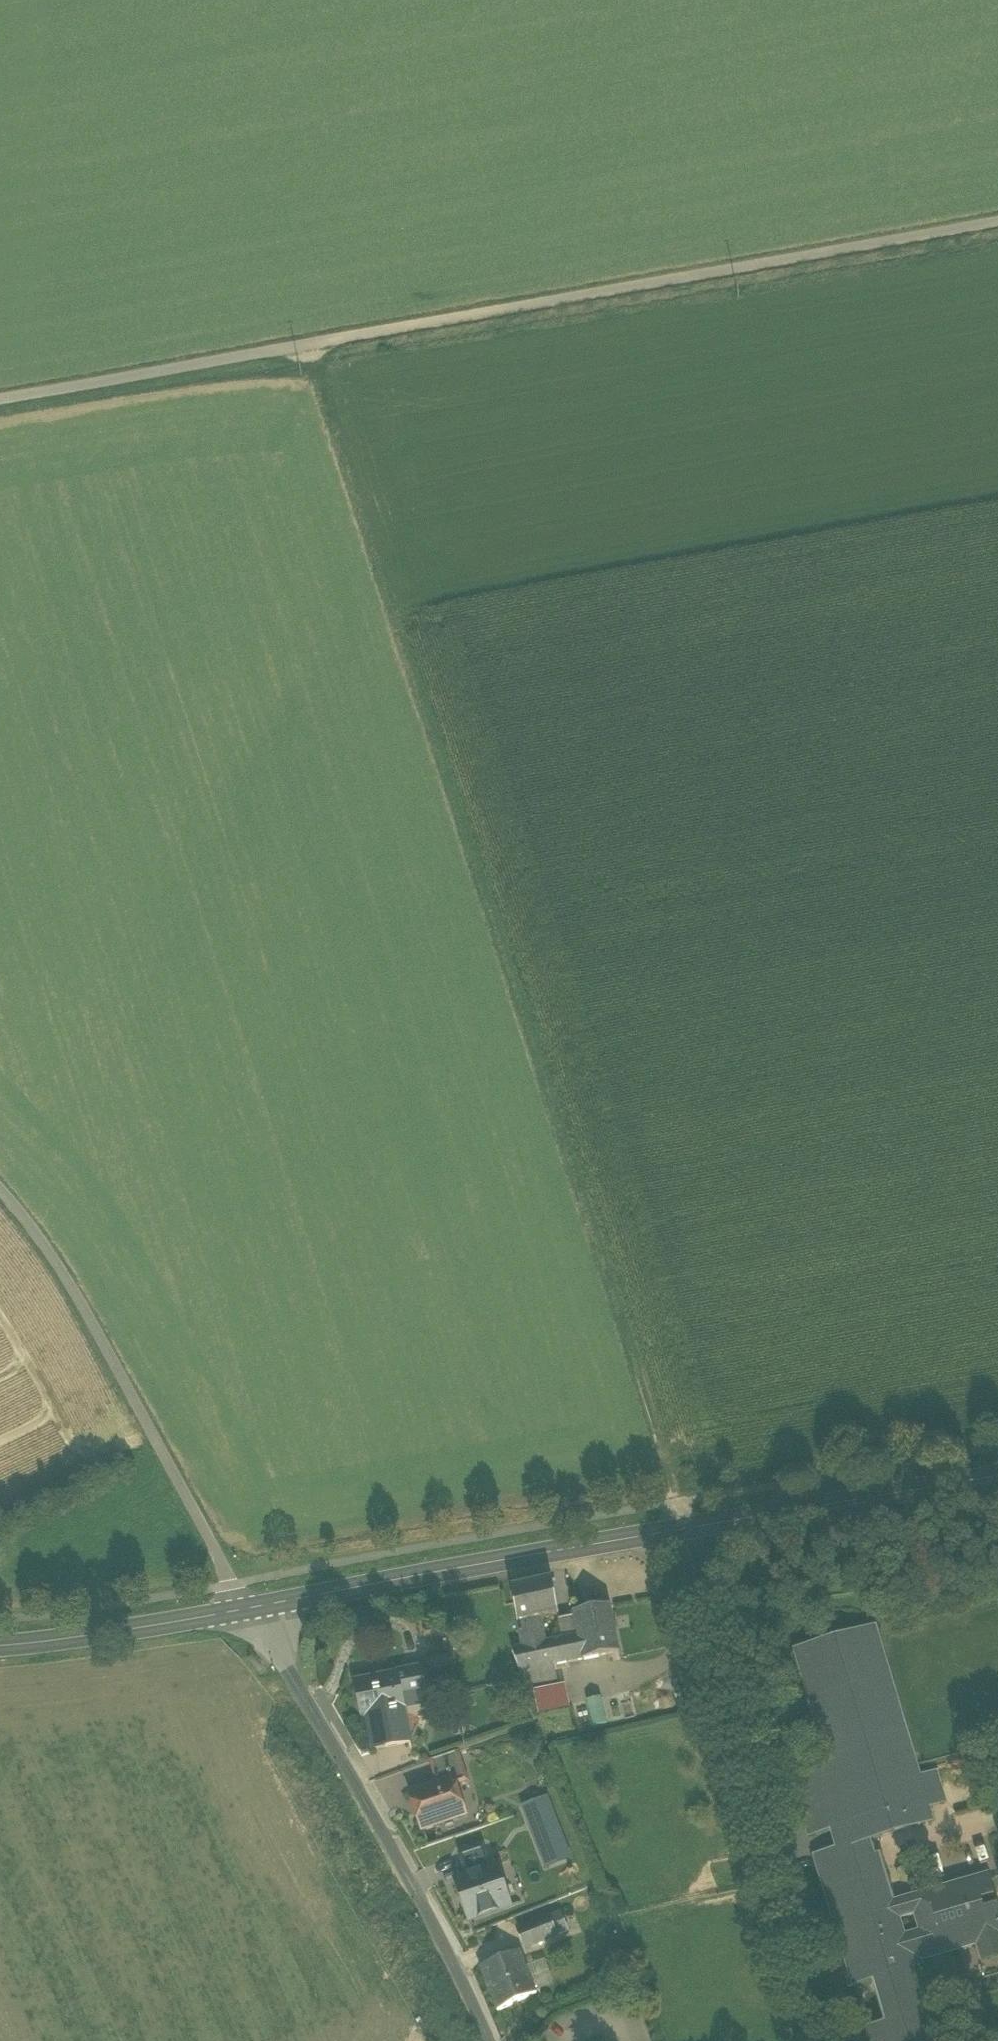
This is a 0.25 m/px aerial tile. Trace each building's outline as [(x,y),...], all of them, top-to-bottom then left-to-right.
[(513,1590),(519,1625),(542,1620),(559,1616),(553,1581),(513,1590)] [(575,1617),(579,1637),(584,1661),(621,1654),(611,1607),(608,1607),(574,1614),(575,1617)] [(560,1621),(564,1640),(579,1637),(575,1617),(560,1621)] [(547,1644),(542,1620),(519,1625),(523,1649),(547,1644)] [(825,1853),(855,1953),(895,1941),(887,1913),(866,1843),(871,1841),(932,1823),(928,1809),(945,1804),(936,1775),(919,1780),(914,1763),(874,1628),(797,1651),(829,1762),(791,1773),(810,1838),(835,1830),(840,1849),(825,1853)] [(555,1667),(584,1661),(579,1637),(564,1640),(547,1644),(523,1649),(513,1652),(521,1674),(555,1667)] [(451,1657),(426,1661),(428,1671),(453,1667),(451,1657)] [(555,1667),(521,1674),(526,1689),(558,1682),(555,1667)] [(368,1717),(374,1749),(386,1747),(387,1748),(411,1743),(404,1710),(402,1700),(426,1695),(421,1671),(398,1675),(357,1683),(364,1718),(368,1717)] [(567,1685),(535,1691),(539,1716),(572,1709),(567,1685)] [(402,1700),(404,1710),(428,1706),(426,1695),(402,1700)] [(609,1727),(602,1699),(586,1702),(594,1730),(609,1727)] [(453,1779),(455,1785),(468,1781),(458,1752),(431,1761),(438,1784),(453,1779)] [(404,1791),(436,1779),(428,1758),(396,1770),(404,1791)] [(411,1793),(423,1829),(458,1818),(454,1805),(461,1803),(455,1785),(453,1779),(438,1784),(411,1793)] [(547,1800),(525,1808),(548,1867),(570,1859),(547,1800)] [(465,1815),(461,1803),(454,1805),(458,1818),(465,1815)] [(876,1856),(871,1841),(866,1843),(887,1913),(929,1901),(929,1899),(990,1880),(989,1874),(894,1903),(880,1854),(876,1856)] [(460,1855),(468,1876),(490,1869),(483,1847),(460,1855)] [(816,1856),(845,1956),(855,1953),(825,1853),(816,1856)] [(511,1906),(497,1866),(490,1869),(468,1876),(456,1880),(469,1920),(511,1906)] [(895,1941),(904,1971),(909,1970),(909,1971),(914,1970),(924,1967),(923,1964),(918,1947),(946,1938),(948,1946),(974,1938),(977,1948),(982,1964),(997,1959),(997,1906),(984,1910),(981,1900),(995,1895),(990,1880),(929,1899),(929,1901),(887,1913),(895,1941)] [(562,1912),(549,1917),(556,1936),(569,1931),(562,1912)] [(519,1929),(526,1948),(556,1936),(549,1917),(519,1929)] [(480,1948),(485,1961),(514,1950),(509,1937),(480,1948)] [(946,1938),(918,1947),(923,1964),(977,1948),(974,1938),(948,1946),(946,1938)] [(909,1971),(909,1970),(904,1971),(895,1941),(855,1953),(845,1956),(855,1988),(873,1983),(879,1981),(891,2023),(886,2025),(868,2031),(864,2020),(856,2022),(859,2033),(833,2040),(939,2040),(931,2012),(927,2013),(922,2014),(909,1971)] [(480,1966),(498,2011),(537,1993),(536,1990),(527,1966),(521,1950),(480,1966)] [(547,1958),(527,1966),(536,1990),(556,1982),(547,1958)] [(927,2013),(914,1970),(909,1971),(922,2014),(927,2013)] [(891,2023),(879,1981),(873,1983),(886,2025),(891,2023)]
